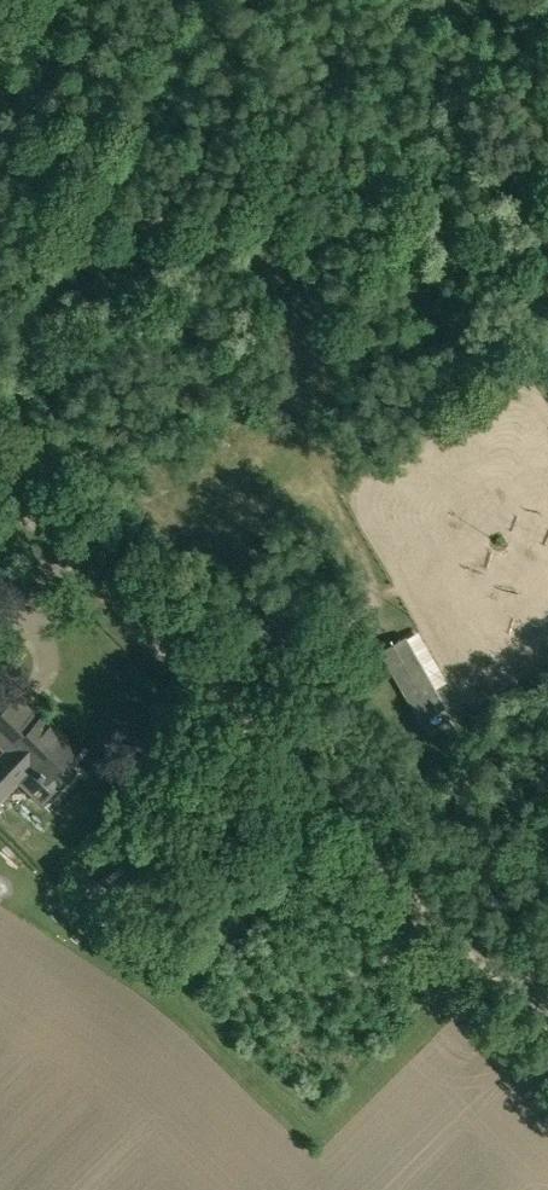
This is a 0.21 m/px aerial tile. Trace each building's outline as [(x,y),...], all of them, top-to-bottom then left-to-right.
[(443,706),(404,637),(383,649),(422,718),(443,706)] [(78,749),(61,734),(59,736),(41,719),(39,722),(16,699),(0,716),(0,740),(45,783),(78,749)]
